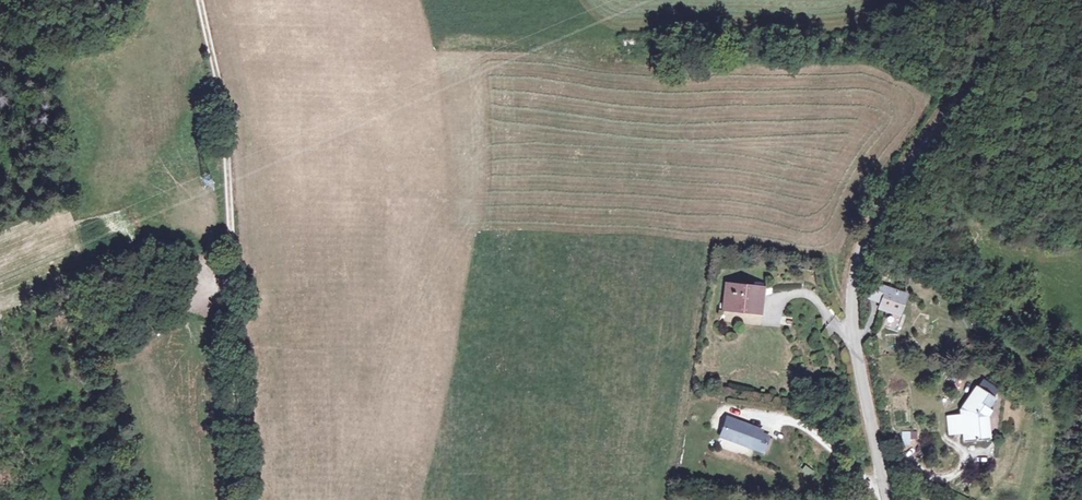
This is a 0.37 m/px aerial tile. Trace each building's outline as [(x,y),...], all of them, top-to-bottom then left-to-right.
[(887,290),(873,286),(869,299),(882,304),(887,290)] [(731,289),(728,312),(761,317),(764,293),(731,289)] [(904,297),(887,290),(880,310),(889,313),(884,329),(898,333),(903,318),(898,316),(904,297)] [(981,381),(977,388),(992,396),(996,388),(981,381)] [(983,414),(995,397),(992,396),(977,388),(975,387),(962,406),(962,413),(949,415),(950,431),(963,431),(964,441),(984,440),(983,414)] [(705,409),(699,426),(746,445),(751,431),(747,430),(747,428),(740,425),(741,422),(705,409)] [(918,444),(918,432),(902,432),(902,444),(918,444)] [(804,466),(801,473),(811,478),(814,470),(804,466)]
